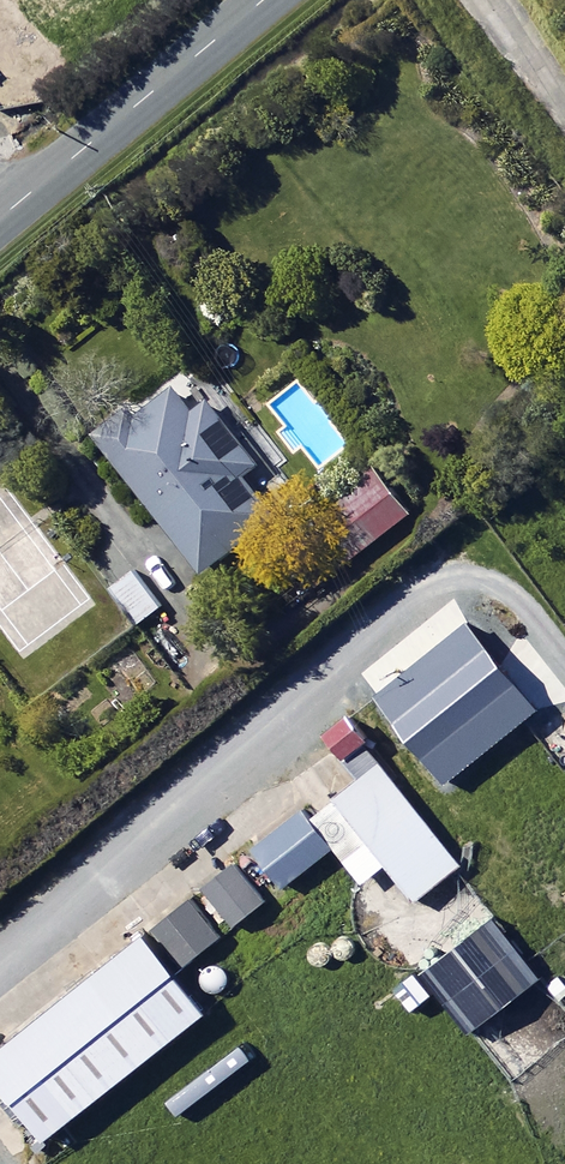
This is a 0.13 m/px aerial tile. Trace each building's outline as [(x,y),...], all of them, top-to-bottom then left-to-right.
[(199,414),(178,388),(103,444),(201,576),(275,520),(248,484),(270,468),(219,400),(199,414)] [(167,606),(139,571),(114,591),(142,626),(167,606)] [(442,780),(524,715),(460,634),(378,698),(442,780)] [(347,761),(369,746),(375,741),(357,719),(331,740),(347,761)] [(369,746),(347,761),(365,783),(340,803),(373,846),(419,904),(465,868),(369,746)] [(315,822),(338,852),(348,865),(373,846),(340,803),(315,822)] [(289,891),(338,852),(315,822),(306,810),(256,849),(289,891)] [(270,904),(239,865),(206,890),(237,930),(270,904)] [(227,939),(195,900),(157,931),(189,970),(227,939)] [(540,977),(496,916),(422,974),(470,1031),(540,977)] [(139,941),(0,1051),(0,1091),(46,1148),(203,1019),(139,941)] [(428,998),(412,977),(394,991),(411,1012),(428,998)]
